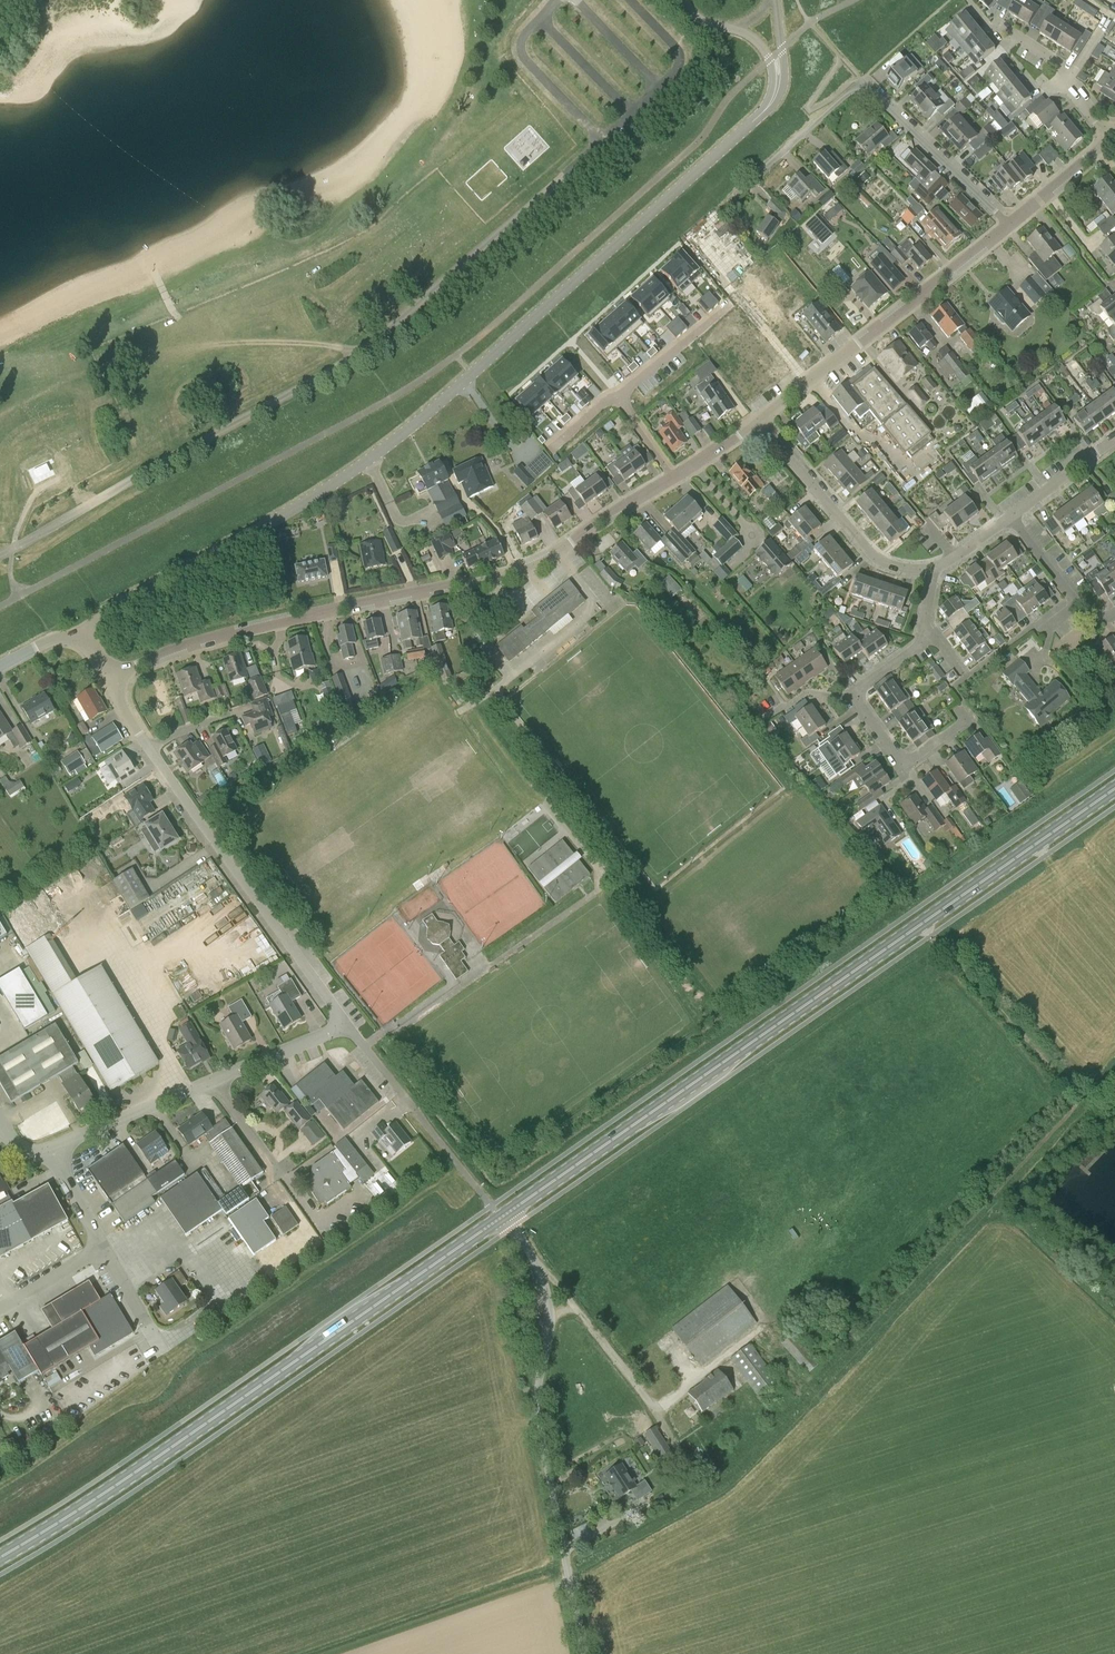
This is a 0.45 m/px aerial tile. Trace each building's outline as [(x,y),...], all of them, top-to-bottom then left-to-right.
[(978,0),(990,11),(999,0),(978,0)] [(1016,1),(1008,13),(1019,20),(1029,4),(1024,0),(1014,0),(1016,1)] [(1094,19),(1098,12),(1079,0),(1077,0),(1074,5),(1094,19)] [(1050,7),(1044,4),(1039,10),(1029,4),(1019,20),(1029,27),(1038,14),(1043,18),(1050,7)] [(1040,34),(1051,41),(1062,25),(1061,24),(1051,18),(1055,11),(1050,7),(1043,18),(1049,22),(1040,34)] [(953,40),(954,40),(974,23),(966,14),(945,31),(953,40)] [(1061,48),(1072,31),(1066,28),(1070,23),(1064,19),(1061,24),(1062,25),(1051,41),(1061,48)] [(961,48),(981,32),(974,23),(954,40),(961,48)] [(1086,31),(1082,38),(1072,31),(1061,48),(1071,55),(1073,53),(1078,56),(1092,35),(1086,31)] [(968,57),(988,41),(981,32),(961,48),(968,57)] [(935,54),(945,47),(936,36),(926,43),(935,54)] [(988,41),(968,57),(975,66),(995,50),(988,41)] [(1095,50),(1101,55),(1105,49),(1099,45),(1095,50)] [(1101,55),(1095,50),(1091,57),(1097,61),(1101,55)] [(948,52),(943,57),(946,61),(951,56),(948,52)] [(949,64),(954,60),(951,56),(946,61),(949,64)] [(945,65),(940,59),(935,64),(940,70),(941,69),(945,65)] [(898,91),(917,74),(906,61),(886,79),(898,91)] [(993,84),(1008,71),(1000,62),(985,74),(990,80),(986,83),(989,87),(993,84)] [(964,81),(975,72),(970,66),(960,75),(964,81)] [(1008,71),(993,84),(1000,93),(1001,93),(1016,81),(1008,71)] [(1081,72),(1077,78),(1084,83),(1088,77),(1081,72)] [(1114,103),(1114,79),(1111,77),(1105,73),(1097,85),(1102,89),(1100,93),(1114,103)] [(920,110),(936,96),(927,86),(933,80),(928,75),(915,87),(920,92),(910,101),(916,107),(917,106),(920,110)] [(1004,106),(1024,90),(1016,81),(1001,93),(1000,93),(996,96),(1004,105),(1004,106)] [(978,96),(982,93),(977,88),(973,91),(978,96)] [(1024,90),(1004,106),(1012,116),(1032,100),(1024,90)] [(982,93),(978,96),(983,102),(987,98),(982,93)] [(936,96),(920,110),(924,114),(923,115),(928,121),(938,112),(942,117),(955,105),(950,100),(944,105),(936,96)] [(966,99),(955,109),(962,117),(973,106),(966,99)] [(1044,125),(1059,113),(1049,101),(1038,110),(1033,104),(1025,110),(1031,116),(1034,113),(1044,125)] [(991,117),(994,114),(990,109),(986,112),(991,117)] [(991,117),(1002,130),(1007,127),(1009,125),(998,111),(994,114),(991,117)] [(1030,116),(1026,111),(1019,116),(1023,121),(1030,116)] [(1053,127),(1061,138),(1057,141),(1066,152),(1082,138),(1064,117),(1063,118),(1059,113),(1044,125),(1048,131),(1053,127)] [(952,143),(968,128),(959,118),(943,133),(952,143)] [(1007,127),(1012,133),(1016,130),(1011,123),(1007,127)] [(891,132),(886,136),(876,125),(856,142),(867,156),(880,145),(884,150),(897,139),(891,132)] [(997,133),(990,125),(978,136),(985,144),(997,133)] [(961,153),(977,138),(968,128),(952,143),(961,153)] [(985,144),(979,150),(986,157),(992,151),(985,144)] [(1039,157),(1048,167),(1060,158),(1051,147),(1039,157)] [(904,163),(918,176),(914,179),(921,186),(920,186),(926,192),(939,178),(940,178),(934,173),(935,172),(914,152),(904,163)] [(813,163),(827,180),(834,174),(838,178),(847,170),(838,160),(833,165),(823,154),(813,163)] [(1017,159),(1014,155),(1005,163),(1009,169),(1022,184),(1021,185),(1022,186),(1032,177),(1029,173),(1034,168),(1023,155),(1017,159)] [(1043,161),(1038,155),(1032,160),(1037,166),(1043,161)] [(851,170),(852,172),(856,175),(856,176),(858,175),(864,170),(858,163),(851,170)] [(1004,163),(994,171),(997,174),(991,179),(1003,192),(1008,188),(1012,193),(1021,185),(1022,184),(1009,169),(1005,163),(1004,163)] [(870,178),(864,172),(857,179),(863,185),(870,178)] [(823,191),(813,180),(807,186),(798,176),(787,186),(801,202),(811,194),(815,199),(823,191)] [(1114,214),(1114,185),(1108,176),(1091,190),(1112,216),(1114,214)] [(926,192),(934,199),(947,185),(939,178),(926,192)] [(915,180),(914,179),(908,186),(915,192),(920,186),(921,186),(915,180)] [(926,192),(920,186),(915,192),(914,193),(928,206),(934,199),(926,192)] [(829,191),(817,201),(822,206),(833,197),(834,196),(829,191)] [(905,202),(918,213),(922,207),(909,196),(905,202)] [(970,229),(982,217),(961,196),(949,207),(970,229)] [(767,241),(778,226),(777,226),(786,214),(773,200),(767,206),(775,215),(771,221),(767,218),(756,234),(767,241)] [(796,220),(801,216),(795,209),(790,213),(796,220)] [(907,226),(917,216),(910,209),(900,218),(907,226)] [(929,217),(953,243),(961,235),(937,209),(929,217)] [(832,211),(825,217),(829,222),(836,216),(832,211)] [(1086,228),(1090,233),(1097,228),(1111,217),(1111,216),(1110,217),(1106,212),(1086,228)] [(804,226),(817,240),(827,230),(814,217),(804,226)] [(953,243),(929,217),(921,224),(944,251),(953,243)] [(1114,228),(1114,221),(1111,217),(1097,228),(1104,236),(1114,228)] [(1052,257),(1061,250),(1052,240),(1051,241),(1042,229),(1027,242),(1035,253),(1027,259),(1045,282),(1062,269),(1052,257)] [(918,246),(915,250),(907,240),(897,249),(887,238),(881,244),(901,267),(909,260),(919,270),(930,260),(918,246)] [(1114,266),(1114,239),(1114,238),(1099,250),(1113,268),(1114,266)] [(1062,247),(1069,257),(1075,253),(1068,243),(1062,247)] [(754,251),(759,258),(766,251),(761,245),(754,251)] [(871,265),(893,290),(903,281),(890,266),(895,262),(881,246),(876,250),(866,259),(871,264),(871,265)] [(682,254),(672,263),(691,285),(701,276),(682,254)] [(672,263),(661,273),(681,295),(691,285),(672,263)] [(831,270),(842,284),(849,278),(838,264),(831,270)] [(846,288),(832,272),(823,279),(836,296),(846,288)] [(868,309),(887,293),(870,273),(851,289),(868,309)] [(1064,283),(1057,274),(1051,279),(1052,280),(1049,282),(1054,289),(1058,286),(1059,287),(1064,283)] [(1030,277),(1019,288),(1034,306),(1046,295),(1045,295),(1038,287),(1031,278),(1030,277)] [(644,288),(642,290),(659,310),(670,301),(652,281),(650,283),(648,282),(642,287),(644,288)] [(634,297),(631,299),(649,319),(659,310),(642,290),(640,292),(639,291),(632,296),(634,297)] [(991,306),(994,309),(993,315),(1001,325),(1007,325),(1014,333),(1031,319),(1008,292),(991,306)] [(709,293),(703,298),(713,309),(718,304),(709,293)] [(1057,307),(1063,303),(1054,293),(1049,298),(1057,307)] [(1114,314),(1114,296),(1108,302),(1103,297),(1088,309),(1092,314),(1093,313),(1095,315),(1098,316),(1102,313),(1108,320),(1114,314)] [(703,298),(697,303),(701,307),(707,314),(713,309),(703,298)] [(825,344),(841,331),(818,303),(803,316),(825,344)] [(625,305),(615,313),(630,329),(639,321),(625,305)] [(947,305),(931,317),(948,338),(957,331),(961,336),(959,337),(970,351),(974,349),(980,344),(969,330),(967,331),(947,305)] [(615,313),(607,321),(621,337),(630,329),(615,313)] [(677,318),(671,323),(681,334),(687,329),(680,321),(677,318)] [(607,321),(598,329),(612,345),(621,337),(607,321)] [(671,323),(666,328),(667,330),(675,339),(681,334),(671,323)] [(744,326),(725,340),(731,347),(749,333),(744,326)] [(936,347),(920,326),(909,335),(920,350),(925,345),(930,352),(936,347)] [(598,329),(588,337),(603,354),(612,345),(598,329)] [(749,333),(731,347),(737,354),(755,340),(756,339),(750,332),(749,333)] [(755,340),(737,354),(742,361),(761,347),(755,340)] [(889,350),(901,364),(905,361),(910,368),(907,371),(908,372),(916,366),(898,344),(889,350)] [(901,364),(889,350),(878,359),(896,382),(908,372),(907,371),(910,368),(905,361),(901,364)] [(1075,360),(1090,379),(1088,380),(1095,389),(1100,386),(1093,376),(1094,376),(1082,361),(1089,356),(1086,352),(1075,360)] [(943,361),(946,366),(939,372),(946,381),(954,375),(960,383),(969,376),(951,354),(943,361)] [(1109,356),(1107,357),(1110,361),(1109,361),(1112,365),(1107,369),(1111,374),(1114,371),(1114,359),(1112,354),(1109,356)] [(562,361),(552,369),(567,386),(576,378),(562,361)] [(716,371),(709,362),(695,372),(702,382),(717,370),(716,371)] [(1000,364),(992,370),(1009,391),(1017,385),(1000,364)] [(847,383),(831,396),(848,417),(854,412),(859,419),(868,412),(904,456),(907,454),(911,459),(933,441),(929,435),(874,368),(854,384),(850,387),(847,383)] [(552,369),(543,377),(558,394),(567,386),(552,369)] [(543,377),(534,385),(549,402),(558,394),(543,377)] [(717,421),(734,410),(711,377),(695,388),(700,396),(717,421)] [(936,389),(927,378),(920,384),(929,394),(936,389)] [(1084,383),(1091,392),(1095,389),(1088,380),(1084,383)] [(534,385),(525,393),(540,410),(549,402),(534,385)] [(1028,393),(1032,397),(1041,390),(1038,386),(1028,393)] [(907,395),(918,409),(926,403),(915,389),(907,395)] [(990,397),(994,398),(997,396),(997,392),(995,390),(992,389),(989,391),(988,395),(990,397)] [(1114,414),(1114,413),(1114,395),(1112,391),(1102,398),(1114,414)] [(525,393),(516,402),(530,418),(540,410),(525,393)] [(963,405),(967,411),(986,399),(982,393),(963,405)] [(1032,397),(1028,393),(1024,396),(1027,401),(1032,397)] [(1080,400),(1076,394),(1071,398),(1076,404),(1080,400)] [(663,398),(658,402),(661,408),(667,404),(663,398)] [(1068,400),(1072,406),(1076,404),(1071,398),(1068,400)] [(1114,414),(1102,398),(1092,406),(1104,421),(1114,414)] [(1010,406),(1013,411),(1018,407),(1015,403),(1010,406)] [(1013,411),(1010,406),(1004,411),(1007,415),(1013,411)] [(1104,421),(1092,406),(1083,413),(1094,429),(1104,421)] [(1044,414),(1056,430),(1065,423),(1054,407),(1044,414)] [(813,411),(803,418),(815,433),(825,425),(829,430),(838,424),(827,411),(818,418),(813,411)] [(673,453),(686,443),(678,431),(683,427),(673,413),(665,419),(670,426),(660,433),(664,439),(663,440),(673,453)] [(1094,429),(1083,413),(1073,420),(1084,436),(1094,429)] [(1002,424),(994,414),(988,418),(996,429),(1002,424)] [(1056,430),(1044,414),(1035,421),(1047,436),(1056,430)] [(1047,436),(1035,421),(1032,423),(1026,416),(1021,419),(1027,427),(1026,427),(1037,443),(1047,436)] [(793,438),(804,451),(819,439),(815,433),(803,418),(793,426),(799,433),(793,438)] [(692,438),(701,432),(691,419),(683,425),(692,438)] [(612,431),(607,424),(602,428),(607,435),(612,431)] [(1037,443),(1026,427),(1011,438),(1020,451),(1025,447),(1028,450),(1037,443)] [(996,449),(1008,465),(1017,458),(1001,435),(991,442),(997,449),(996,449)] [(831,440),(826,444),(831,449),(836,445),(831,440)] [(575,460),(589,451),(583,443),(569,452),(575,460)] [(645,467),(639,460),(645,456),(637,445),(631,449),(634,453),(624,460),(621,456),(621,457),(634,475),(645,467)] [(1008,465),(996,449),(987,456),(999,472),(1008,465)] [(867,454),(863,450),(856,455),(860,459),(860,460),(867,454)] [(824,465),(833,476),(856,455),(853,451),(846,457),(840,451),(824,465)] [(860,459),(856,455),(833,476),(841,486),(858,472),(852,465),(860,459)] [(999,472),(987,456),(978,463),(990,478),(999,472)] [(634,475),(621,457),(606,468),(614,479),(619,475),(624,483),(634,475)] [(467,499),(493,487),(481,459),(452,472),(458,485),(461,484),(467,499)] [(566,470),(571,466),(566,460),(561,464),(566,470)] [(949,461),(941,467),(945,474),(954,467),(949,461)] [(417,473),(418,474),(415,475),(407,479),(414,493),(416,496),(418,495),(416,489),(423,485),(426,491),(433,488),(439,500),(433,503),(438,513),(457,503),(452,493),(446,481),(447,481),(438,463),(437,463),(437,464),(431,467),(431,466),(424,469),(425,470),(418,473),(417,473)] [(990,478),(978,463),(969,469),(968,467),(962,471),(973,486),(978,482),(980,485),(990,478)] [(525,470),(530,475),(534,480),(540,475),(531,464),(525,470)] [(742,464),(729,474),(741,488),(749,497),(762,487),(754,477),(753,478),(742,464)] [(49,469),(37,475),(40,481),(52,475),(49,469)] [(585,485),(596,499),(606,492),(601,485),(607,480),(599,469),(593,473),(595,477),(585,485)] [(940,469),(933,474),(934,475),(937,478),(944,473),(940,469)] [(858,472),(841,486),(850,496),(867,482),(874,475),(870,471),(863,478),(858,472)] [(881,474),(872,482),(876,487),(885,479),(881,474)] [(534,480),(530,475),(523,481),(527,486),(534,480)] [(889,493),(894,490),(889,484),(885,488),(889,493)] [(596,499),(585,485),(575,492),(573,488),(567,492),(575,503),(580,500),(585,507),(596,499)] [(953,506),(967,523),(977,515),(970,506),(976,502),(964,486),(955,493),(960,501),(953,506)] [(1081,497),(1093,513),(1097,518),(1101,515),(1102,516),(1107,513),(1107,511),(1103,505),(1100,502),(1107,497),(1099,487),(1093,492),(1091,489),(1081,497)] [(894,490),(889,493),(894,499),(898,495),(894,490)] [(864,515),(879,502),(870,491),(855,504),(864,515)] [(537,496),(532,499),(525,504),(536,518),(543,513),(546,509),(537,496)] [(1093,513),(1081,497),(1071,504),(1083,520),(1093,513)] [(676,509),(691,526),(702,516),(687,499),(676,509)] [(879,502),(864,515),(872,525),(888,512),(879,502)] [(520,509),(531,522),(536,518),(525,504),(520,509)] [(554,529),(569,519),(559,504),(544,514),(554,529)] [(1083,520),(1071,504),(1062,511),(1074,527),(1083,520)] [(906,514),(911,510),(906,505),(902,508),(906,514)] [(935,513),(928,519),(939,532),(946,527),(944,524),(948,521),(956,531),(967,523),(953,506),(939,517),(935,513)] [(664,519),(680,536),(691,526),(676,509),(673,511),(670,509),(663,515),(666,518),(664,519)] [(796,532),(812,519),(804,509),(787,523),(787,522),(783,526),(787,530),(791,527),(796,532)] [(911,510),(906,514),(911,519),(915,516),(911,510)] [(1052,538),(1061,531),(1063,535),(1074,527),(1062,511),(1051,519),(1053,521),(1048,525),(1050,528),(1046,530),(1052,538)] [(888,512),(872,525),(881,535),(896,522),(888,512)] [(318,522),(325,519),(322,513),(315,517),(318,522)] [(531,526),(530,526),(527,518),(519,522),(523,530),(515,534),(522,546),(537,538),(531,526)] [(737,535),(722,518),(712,527),(727,544),(734,538),(737,535)] [(901,518),(896,522),(881,535),(890,546),(910,529),(901,518)] [(820,528),(812,519),(796,532),(800,537),(796,540),(799,545),(820,528)] [(778,524),(767,533),(772,538),(783,529),(778,524)] [(649,552),(660,542),(646,525),(634,535),(649,552)] [(401,550),(391,528),(382,533),(392,554),(401,550)] [(430,542),(439,561),(453,554),(451,549),(456,547),(452,540),(463,534),(460,528),(450,534),(449,533),(430,542)] [(1095,536),(1099,541),(1104,537),(1101,532),(1095,536)] [(1099,541),(1095,536),(1089,541),(1093,545),(1099,541)] [(686,555),(690,557),(696,552),(682,537),(675,543),(686,555)] [(327,546),(326,546),(329,562),(338,561),(335,545),(333,545),(332,538),(325,539),(327,546)] [(743,548),(734,538),(727,544),(724,547),(717,553),(713,557),(713,558),(706,564),(722,582),(731,574),(723,566),(743,548)] [(836,548),(828,538),(813,551),(821,561),(836,548)] [(504,556),(496,540),(462,557),(466,564),(468,569),(479,563),(481,567),(504,556)] [(777,576),(791,564),(771,540),(768,542),(756,552),(759,556),(757,558),(761,563),(764,561),(770,568),(767,570),(772,576),(775,574),(777,576)] [(365,569),(384,565),(379,542),(360,546),(365,569)] [(719,542),(712,548),(717,553),(724,547),(719,542)] [(686,555),(675,543),(668,550),(681,565),(690,557),(686,555)] [(1022,555),(1013,543),(1008,547),(1006,544),(996,551),(1007,567),(1022,555)] [(621,544),(610,554),(627,574),(635,567),(638,570),(647,562),(637,550),(631,555),(621,544)] [(798,546),(787,555),(791,561),(803,551),(798,546)] [(710,557),(715,553),(710,547),(705,551),(710,557)] [(836,548),(821,561),(829,570),(844,557),(836,548)] [(1085,573),(1100,562),(1090,548),(1075,558),(1085,573)] [(987,562),(982,565),(994,582),(1005,574),(1002,570),(1007,567),(996,551),(985,559),(987,562)] [(808,555),(805,552),(794,561),(798,566),(809,557),(808,555)] [(692,567),(700,560),(695,555),(687,562),(692,567)] [(1114,585),(1114,556),(1102,566),(1106,571),(1105,571),(1114,585)] [(833,575),(836,578),(828,583),(821,589),(815,582),(811,585),(822,597),(841,581),(839,578),(852,567),(844,557),(829,570),(825,573),(829,578),(833,575)] [(298,583),(327,578),(324,561),(295,567),(298,583)] [(994,582),(982,565),(977,569),(975,566),(965,574),(965,575),(959,580),(963,587),(968,588),(970,591),(975,588),(976,589),(984,583),(987,587),(994,582)] [(614,590),(618,592),(623,582),(617,578),(608,568),(599,575),(610,587),(614,590)] [(1101,589),(1108,598),(1114,593),(1113,592),(1114,591),(1114,585),(1105,571),(1099,576),(1095,570),(1084,579),(1094,593),(1101,589)] [(743,574),(738,579),(746,589),(752,585),(743,574)] [(811,575),(806,579),(811,585),(815,582),(815,581),(816,581),(811,575)] [(660,584),(671,597),(680,589),(668,577),(660,584)] [(862,600),(869,581),(856,577),(849,595),(862,600)] [(875,604),(881,585),(869,581),(862,600),(875,604)] [(1046,598),(1052,594),(1042,581),(1037,586),(1026,594),(1037,609),(1048,601),(1046,598)] [(523,630),(521,627),(496,647),(509,663),(562,620),(563,620),(584,602),(568,582),(536,608),(537,610),(541,615),(523,630)] [(888,608),(894,589),(881,585),(875,604),(888,608)] [(894,589),(888,608),(901,613),(907,594),(894,589)] [(1008,602),(1020,618),(1026,613),(1028,616),(1037,609),(1026,594),(1020,598),(1017,595),(1010,600),(1007,596),(1004,598),(1007,602),(1008,602)] [(954,598),(939,609),(951,626),(967,614),(979,605),(975,599),(971,602),(962,602),(959,604),(954,598)] [(1014,622),(1020,618),(1008,602),(1007,602),(1006,603),(1005,600),(1000,604),(1005,610),(993,619),(1004,634),(1016,625),(1014,622)] [(433,633),(436,642),(446,640),(443,631),(452,629),(451,622),(450,622),(446,607),(429,610),(432,625),(431,626),(433,633)] [(409,633),(411,641),(414,640),(416,648),(422,647),(423,649),(414,651),(416,661),(425,659),(424,651),(431,650),(432,654),(435,652),(434,647),(431,648),(428,637),(421,638),(416,613),(405,615),(407,623),(404,623),(406,633),(409,633)] [(976,633),(968,622),(971,620),(967,614),(951,626),(949,628),(953,633),(953,634),(961,645),(976,633)] [(411,641),(409,633),(406,633),(404,623),(407,623),(405,615),(396,617),(397,618),(392,619),(394,627),(398,627),(403,651),(412,649),(410,641),(411,641)] [(893,625),(900,627),(903,618),(896,616),(893,625)] [(367,641),(362,642),(365,652),(378,648),(376,640),(383,638),(379,621),(363,624),(367,641)] [(877,653),(856,624),(852,627),(858,635),(862,641),(857,645),(862,652),(867,660),(877,653)] [(856,624),(877,653),(887,647),(876,631),(871,635),(867,629),(863,632),(857,624),(856,624)] [(350,644),(355,643),(351,627),(339,630),(340,636),(337,637),(339,647),(340,646),(343,659),(353,657),(350,644)] [(972,654),(978,662),(991,652),(983,642),(988,638),(982,629),(976,633),(961,645),(969,656),(972,654)] [(862,652),(857,645),(852,636),(847,640),(843,634),(838,637),(853,658),(862,652)] [(853,658),(838,637),(834,640),(838,646),(832,650),(843,665),(853,658)] [(293,672),(315,667),(312,654),(311,655),(307,638),(286,642),(287,643),(284,644),(286,653),(289,653),(291,660),(290,660),(292,669),(293,672)] [(1114,666),(1114,640),(1112,638),(1097,649),(1111,669),(1114,666)] [(796,646),(800,651),(804,649),(800,643),(796,646)] [(451,678),(440,645),(434,647),(435,652),(432,654),(435,663),(440,675),(442,681),(451,678)] [(800,651),(796,646),(792,648),(796,654),(800,651)] [(804,657),(817,675),(827,668),(814,649),(804,657)] [(406,652),(408,662),(416,661),(414,651),(406,652)] [(230,683),(247,678),(240,655),(223,660),(230,683)] [(403,671),(400,655),(390,657),(393,673),(403,671)] [(380,659),(384,675),(393,673),(390,657),(380,659)] [(777,660),(781,666),(785,663),(781,657),(777,660)] [(817,675),(804,657),(794,664),(807,682),(817,675)] [(781,666),(777,660),(773,663),(777,669),(781,666)] [(931,668),(935,665),(931,660),(927,663),(931,668)] [(1029,704),(1024,709),(1040,729),(1054,717),(1051,715),(1069,699),(1054,683),(1041,694),(1025,676),(1029,673),(1019,661),(1002,675),(1012,687),(1013,686),(1029,704)] [(807,682),(794,664),(784,670),(797,689),(807,682)] [(456,676),(464,672),(465,671),(464,668),(462,665),(453,670),(456,676)] [(935,676),(941,672),(936,666),(930,670),(935,676)] [(185,697),(198,693),(201,703),(215,699),(209,682),(201,685),(195,669),(177,675),(185,697)] [(797,689),(784,670),(774,678),(787,696),(797,689)] [(353,705),(342,674),(331,678),(343,709),(353,705)] [(883,704),(904,689),(903,689),(898,692),(892,683),(895,681),(890,675),(877,685),(881,690),(876,694),(883,704)] [(253,700),(267,695),(260,678),(247,683),(253,700)] [(395,679),(380,689),(383,694),(398,683),(396,681),(395,679)] [(946,689),(943,684),(936,689),(940,693),(946,689)] [(224,697),(225,699),(230,697),(225,685),(220,686),(218,687),(222,697),(224,697)] [(214,689),(218,699),(222,697),(218,687),(214,689)] [(322,690),(325,698),(326,701),(327,705),(335,702),(330,688),(322,690)] [(77,698),(85,711),(80,714),(85,722),(90,720),(90,721),(107,711),(103,704),(102,705),(93,689),(77,698)] [(910,699),(904,689),(883,704),(890,714),(891,713),(895,719),(913,706),(909,700),(910,699)] [(32,724),(54,711),(44,695),(22,708),(32,724)] [(292,702),(280,706),(277,697),(271,699),(275,708),(277,707),(286,730),(288,736),(288,737),(297,733),(295,728),(294,725),(290,713),(292,712),(296,710),(292,701),(292,702)] [(186,711),(181,698),(176,699),(181,712),(186,711)] [(267,718),(272,716),(266,700),(252,706),(255,713),(245,717),(244,719),(246,726),(251,724),(254,734),(271,728),(267,718)] [(905,734),(920,723),(926,719),(919,709),(916,711),(913,706),(895,719),(898,724),(905,734)] [(789,726),(796,721),(802,728),(818,717),(811,707),(801,714),(797,708),(783,718),(789,726)] [(12,731),(0,713),(0,740),(7,736),(11,743),(16,739),(22,748),(32,742),(22,725),(12,731)] [(815,734),(825,727),(818,717),(802,728),(807,736),(800,741),(805,748),(819,739),(815,734)] [(926,719),(920,723),(905,734),(912,744),(918,740),(922,746),(934,737),(930,731),(933,729),(926,719)] [(76,726),(82,736),(89,732),(83,722),(76,726)] [(89,735),(81,740),(93,759),(122,741),(112,725),(96,735),(96,734),(91,737),(89,735)] [(291,750),(281,726),(276,728),(286,752),(291,750)] [(228,763),(225,757),(236,751),(226,731),(213,738),(216,745),(208,749),(218,769),(228,763)] [(76,736),(70,733),(67,739),(73,742),(76,736)] [(836,756),(852,745),(845,735),(836,742),(831,736),(818,745),(820,747),(817,749),(827,763),(836,756)] [(988,763),(1000,755),(988,739),(982,743),(978,737),(964,746),(974,760),(981,754),(988,763)] [(202,762),(209,757),(199,743),(192,747),(190,744),(176,753),(189,772),(203,763),(202,762)] [(852,745),(836,756),(827,763),(836,776),(838,774),(840,776),(854,767),(850,761),(859,755),(852,745)] [(69,775),(86,764),(77,751),(61,762),(69,775)] [(266,751),(256,756),(261,766),(271,761),(266,751)] [(127,778),(138,771),(129,757),(126,759),(122,752),(108,760),(120,779),(125,775),(127,778)] [(959,785),(977,772),(963,752),(945,765),(959,785)] [(864,786),(882,774),(875,764),(857,776),(864,786)] [(843,788),(856,779),(851,772),(839,781),(843,788)] [(936,801),(941,807),(950,800),(956,809),(965,803),(954,787),(949,791),(936,772),(922,782),(936,801)] [(234,774),(229,778),(232,783),(238,779),(234,774)] [(882,774),(864,786),(871,796),(889,784),(882,774)] [(11,799),(26,789),(20,780),(16,783),(9,782),(6,777),(0,780),(0,782),(11,799)] [(826,787),(820,778),(812,784),(817,793),(826,787)] [(1009,790),(1020,804),(1031,796),(1021,781),(1009,790)] [(64,786),(68,792),(68,793),(72,790),(68,784),(64,786)] [(125,798),(132,810),(126,815),(134,828),(141,824),(139,822),(154,813),(148,803),(152,800),(143,786),(125,798)] [(216,787),(204,795),(208,802),(211,800),(220,794),(216,787)] [(868,796),(856,805),(860,812),(873,803),(868,796)] [(935,832),(944,826),(931,807),(925,811),(914,796),(901,806),(914,825),(925,817),(935,832)] [(110,811),(105,804),(94,811),(98,818),(110,811)] [(886,815),(877,822),(871,813),(856,823),(866,837),(875,831),(885,846),(900,835),(886,815)] [(161,850),(177,840),(162,816),(146,826),(161,850)] [(222,817),(217,821),(223,830),(229,827),(222,817)] [(955,826),(949,818),(943,822),(946,826),(949,829),(952,834),(956,831),(954,827),(955,826)] [(992,825),(988,818),(982,822),(987,829),(992,825)] [(590,875),(562,841),(527,869),(552,904),(576,886),(579,884),(590,875)] [(923,865),(927,870),(932,866),(928,861),(923,865)] [(113,882),(130,911),(149,900),(132,871),(113,882)] [(460,962),(465,959),(461,953),(464,951),(458,943),(453,947),(449,939),(450,932),(444,924),(437,923),(431,915),(422,922),(427,929),(426,936),(432,945),(439,946),(444,953),(439,957),(456,981),(468,973),(460,962)] [(24,950),(54,997),(110,1092),(112,1091),(119,1087),(139,1075),(145,1072),(157,1064),(151,1052),(101,968),(77,982),(49,936),(24,950)] [(254,955),(260,965),(277,955),(271,944),(254,955)] [(47,1017),(56,1012),(45,993),(47,992),(41,983),(39,984),(29,968),(21,973),(19,969),(0,981),(0,991),(24,1031),(48,1017),(47,1017)] [(291,977),(300,995),(305,992),(295,975),(291,977)] [(277,987),(283,997),(269,1005),(284,1029),(300,1019),(290,1003),(301,996),(291,979),(277,987)] [(251,1040),(241,1024),(252,1017),(241,1000),(228,1008),(233,1017),(220,1025),(234,1049),(251,1040)] [(173,1010),(179,1020),(187,1015),(181,1005),(173,1010)] [(187,1069),(209,1057),(190,1024),(179,1030),(188,1046),(177,1052),(187,1069)] [(73,1067),(78,1063),(55,1025),(0,1059),(0,1086),(11,1104),(58,1075),(73,1067)] [(174,1042),(177,1031),(169,1029),(167,1040),(174,1042)] [(307,1100),(335,1077),(330,1070),(324,1063),(299,1084),(296,1086),(307,1100)] [(78,1112),(94,1103),(73,1067),(58,1075),(63,1084),(62,1085),(78,1112)] [(326,1109),(354,1086),(348,1079),(342,1072),(335,1077),(307,1100),(312,1106),(319,1100),(326,1109)] [(343,1131),(379,1102),(373,1096),(361,1081),(354,1086),(326,1109),(343,1131)] [(285,1112),(298,1129),(310,1120),(297,1103),(290,1108),(288,1105),(289,1104),(284,1098),(282,1099),(273,1088),(261,1097),(271,1109),(273,1107),(277,1113),(283,1108),(286,1112),(285,1112)] [(315,1114),(309,1106),(305,1110),(311,1117),(315,1114)] [(189,1146),(203,1135),(241,1189),(263,1174),(225,1120),(212,1129),(202,1113),(178,1130),(188,1144),(189,1146)] [(325,1137),(312,1121),(300,1131),(313,1147),(325,1137)] [(382,1123),(371,1132),(379,1142),(384,1138),(397,1154),(411,1143),(395,1123),(387,1130),(382,1123)] [(156,1134),(153,1134),(136,1145),(147,1160),(151,1165),(168,1153),(168,1151),(156,1134)] [(334,1147),(356,1174),(367,1165),(345,1138),(334,1147)] [(151,1198),(157,1194),(147,1181),(123,1146),(97,1163),(94,1180),(108,1200),(111,1198),(114,1203),(112,1205),(124,1224),(155,1203),(151,1198)] [(327,1205),(351,1188),(341,1174),(345,1172),(332,1153),(312,1167),(308,1188),(320,1205),(325,1202),(327,1205)] [(175,1162),(147,1181),(157,1194),(184,1175),(175,1162)] [(218,1204),(225,1199),(204,1169),(197,1174),(188,1180),(160,1199),(186,1236),(222,1210),(218,1204)] [(11,1202),(8,1196),(6,1195),(5,1193),(9,1191),(4,1182),(1,1184),(0,1181),(0,1208),(11,1202)] [(0,1208),(0,1259),(68,1221),(48,1185),(13,1204),(11,1202),(0,1208)] [(248,1200),(240,1189),(225,1199),(218,1204),(222,1210),(226,1216),(248,1200)] [(254,1256),(276,1240),(263,1222),(269,1219),(256,1200),(228,1219),(254,1256)] [(283,1235),(298,1225),(285,1207),(271,1217),(283,1235)] [(178,1289),(187,1282),(179,1270),(165,1280),(167,1284),(156,1292),(165,1305),(160,1308),(166,1316),(186,1302),(178,1289)] [(95,1357),(133,1334),(110,1295),(100,1301),(89,1282),(41,1311),(52,1330),(29,1344),(47,1373),(89,1347),(95,1357)] [(701,1368),(757,1325),(727,1285),(671,1329),(701,1368)] [(0,1342),(0,1352),(11,1371),(19,1384),(38,1372),(24,1347),(15,1333),(0,1342)] [(792,1333),(780,1343),(808,1374),(819,1363),(792,1333)] [(757,1396),(777,1381),(750,1344),(730,1359),(757,1396)] [(3,1382),(0,1377),(11,1371),(0,1352),(0,1384),(3,1382)] [(716,1403),(733,1390),(718,1370),(703,1381),(704,1382),(689,1394),(702,1412),(715,1402),(716,1403)] [(654,1429),(644,1435),(661,1462),(671,1455),(654,1429)] [(640,1438),(634,1442),(638,1449),(645,1444),(640,1438)] [(620,1503),(635,1493),(631,1487),(634,1485),(627,1474),(623,1476),(620,1471),(605,1480),(620,1503)]
